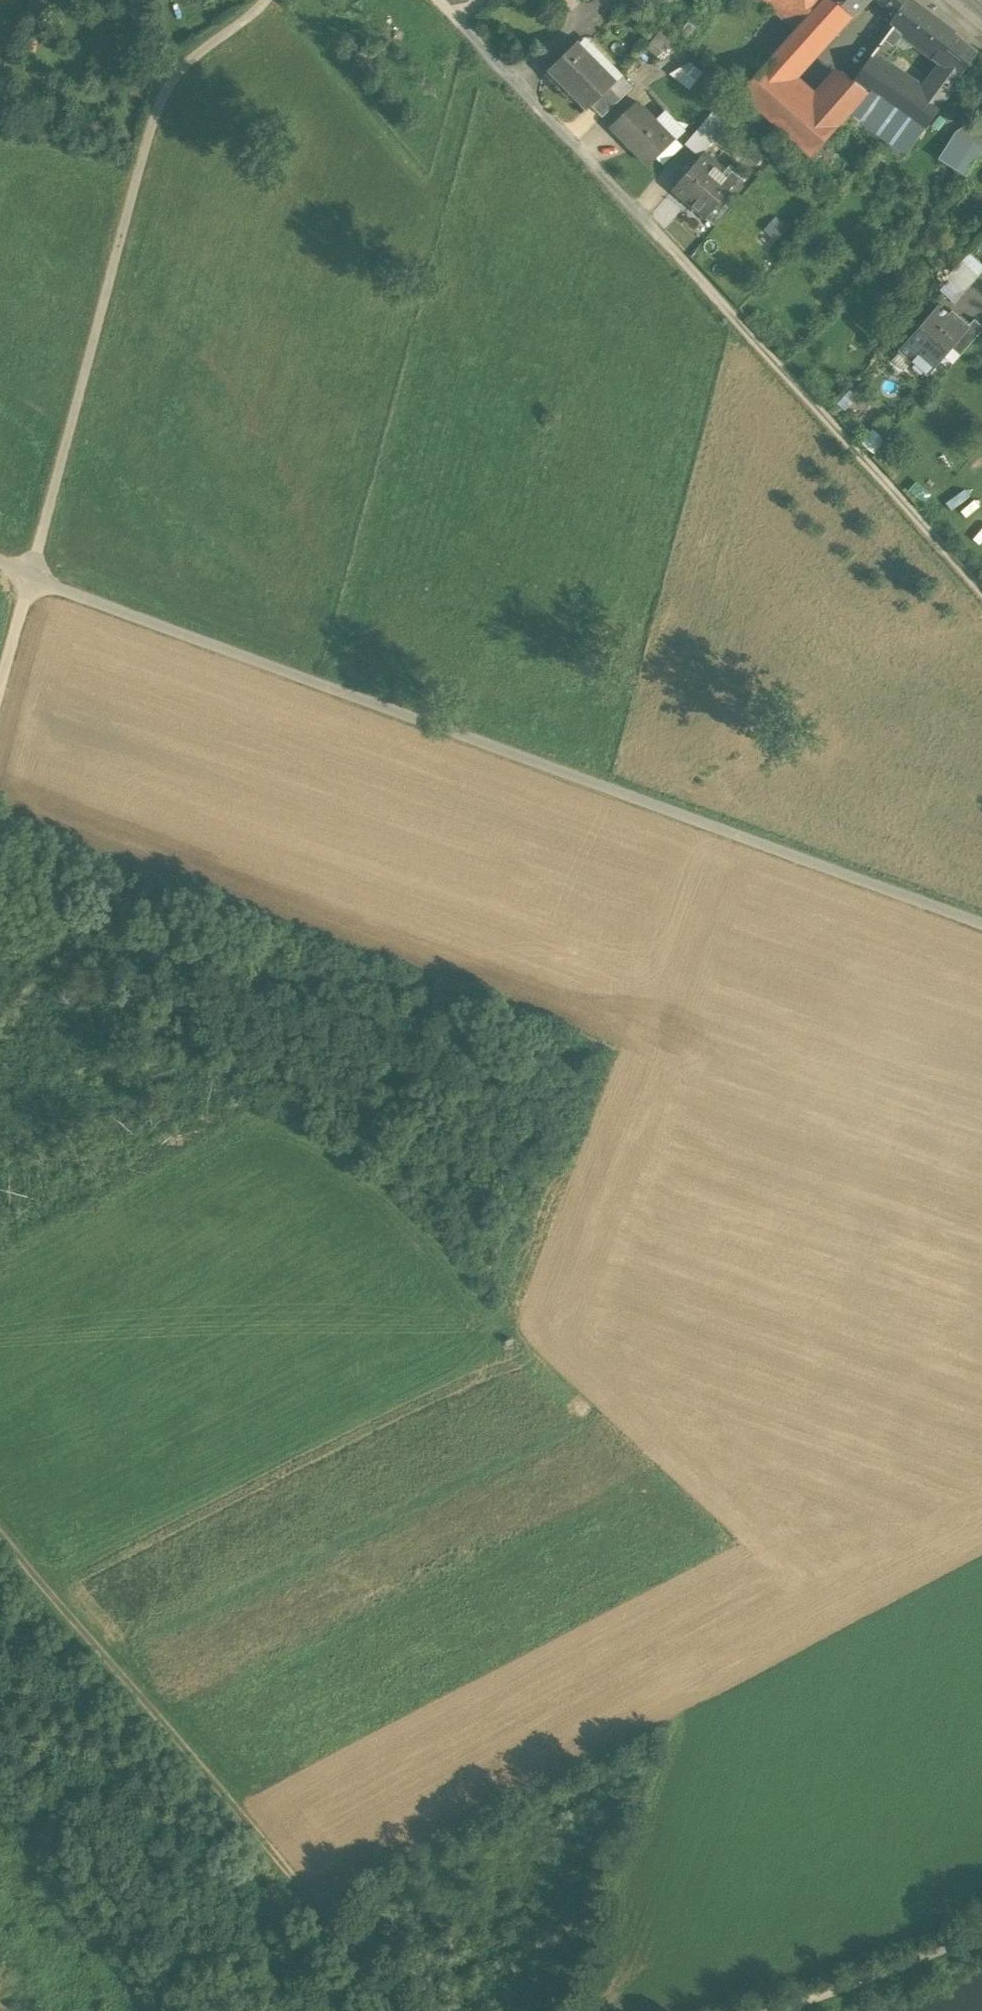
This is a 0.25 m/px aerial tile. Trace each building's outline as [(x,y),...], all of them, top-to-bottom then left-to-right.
[(768,60),(789,79),(850,10),(839,0),(822,0),(768,60)] [(770,5),(774,8),(781,0),(774,0),(770,5)] [(774,8),(795,26),(818,1),(817,0),(781,0),(774,8)] [(850,10),(855,14),(868,0),(839,0),(850,10)] [(899,11),(907,0),(887,0),(899,11)] [(893,21),(897,24),(949,62),(965,41),(953,31),(954,30),(916,0),(907,0),(899,11),(893,21)] [(888,35),(873,55),(883,63),(898,42),(888,35)] [(949,62),(925,93),(928,108),(932,111),(976,51),(965,41),(949,62)] [(598,64),(577,43),(552,68),(590,107),(616,83),(598,64)] [(883,63),(873,55),(856,79),(869,90),(853,110),(864,118),(903,144),(928,108),(925,93),(883,63)] [(691,88),(704,71),(688,58),(675,75),(691,88)] [(789,79),(768,60),(742,89),(815,154),(841,125),(814,101),(789,79)] [(849,87),(837,75),(814,101),(841,125),(846,119),(853,110),(869,90),(856,79),(849,87)] [(657,121),(637,100),(611,125),(649,164),(675,139),(657,121)] [(715,108),(707,118),(715,125),(724,115),(715,108)] [(864,118),(853,110),(846,119),(856,130),(864,118)] [(685,130),(667,111),(657,121),(675,139),(685,130)] [(707,118),(686,142),(696,151),(707,146),(721,130),(715,125),(707,118)] [(981,150),(957,132),(939,156),(963,174),(981,150)] [(734,182),(701,154),(673,187),(707,215),(734,182)] [(969,252),(962,261),(979,275),(981,271),(981,263),(969,252)] [(962,261),(961,260),(945,278),(963,293),(979,275),(962,261)] [(950,314),(939,305),(901,348),(914,359),(914,368),(919,371),(927,371),(929,372),(952,345),(970,325),(969,325),(952,311),(950,314)] [(975,317),(969,325),(970,325),(952,345),(962,353),(981,330),(981,323),(975,317)]
